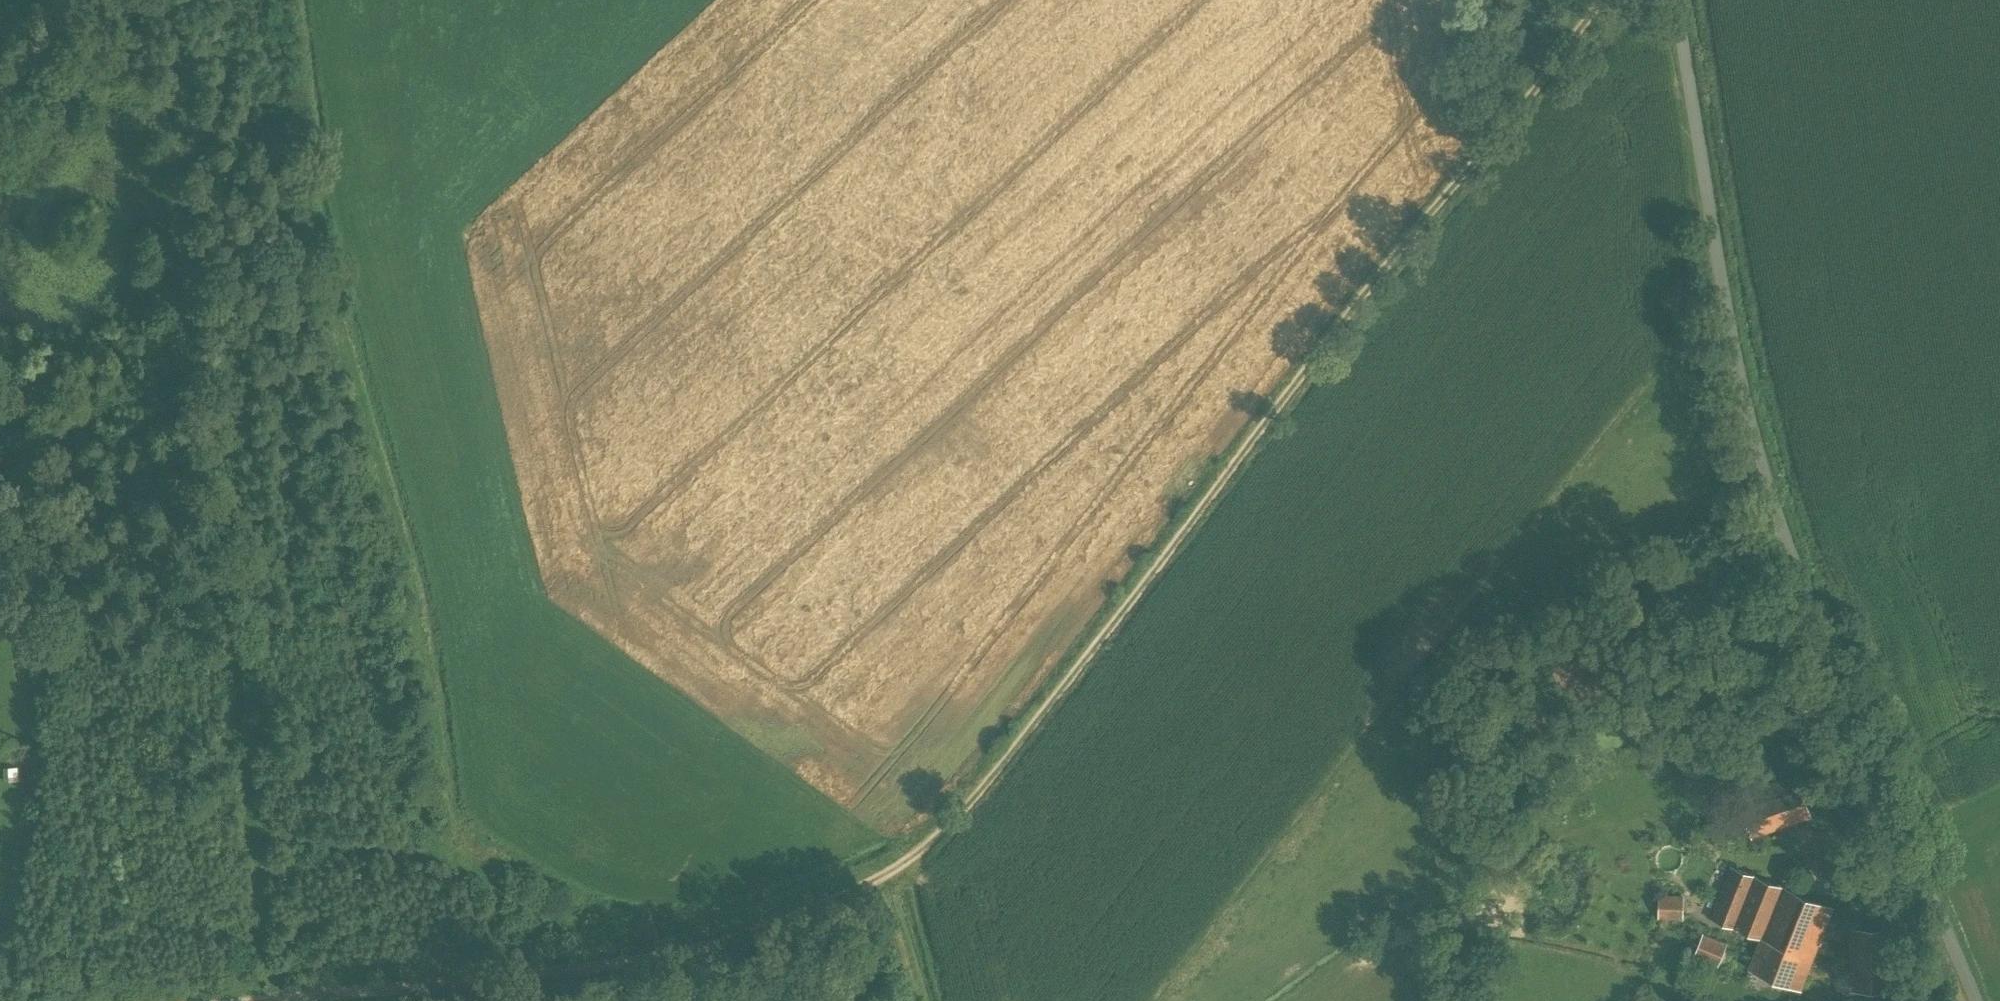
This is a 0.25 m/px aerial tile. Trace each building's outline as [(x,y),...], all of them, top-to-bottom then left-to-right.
[(1798,773),(1737,794),(1752,837),(1812,816),(1798,773)] [(1711,918),(1761,938),(1813,957),(1833,906),(1731,866),(1711,918)] [(1659,901),(1652,901),(1651,915),(1658,915),(1658,918),(1683,919),(1684,895),(1660,894),(1659,901)] [(1849,927),(1848,991),(1897,990),(1897,927),(1849,927)] [(1694,956),(1718,966),(1728,943),(1703,933),(1698,944),(1691,941),(1688,951),(1694,954),(1694,956)] [(1813,957),(1761,938),(1748,968),(1801,989),(1813,957)]
